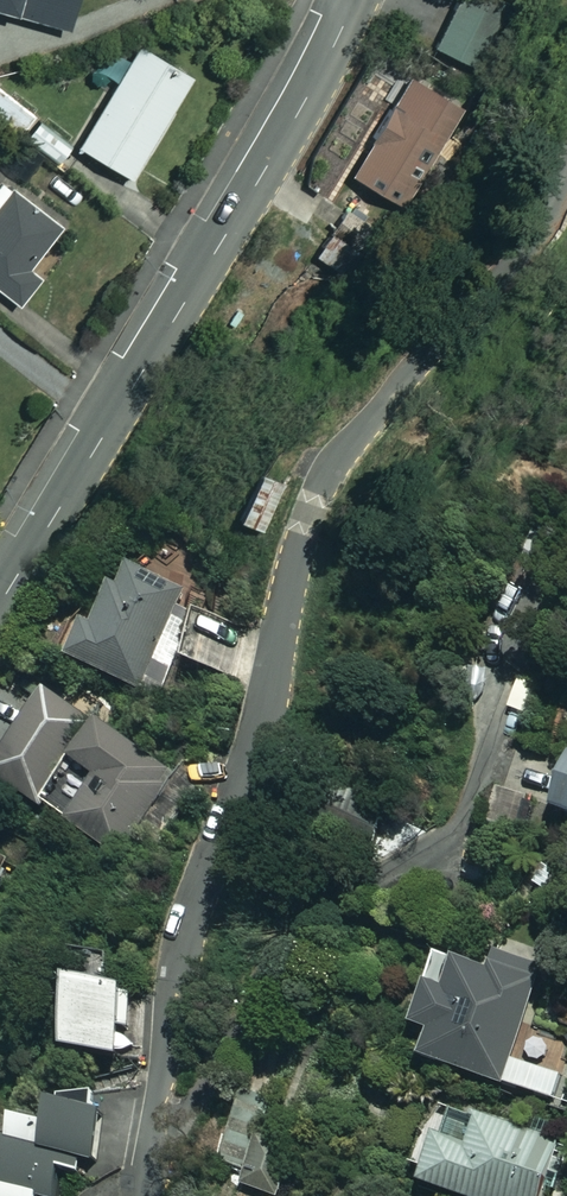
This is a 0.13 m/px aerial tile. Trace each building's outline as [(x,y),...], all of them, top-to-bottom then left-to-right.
[(73,24),(80,0),(0,0),(0,4),(73,24)] [(460,5),(438,47),(484,71),(506,29),(460,5)] [(143,44),(83,143),(138,177),(199,78),(143,44)] [(416,78),(354,176),(410,211),(472,114),(416,78)] [(0,186),(0,286),(22,302),(45,271),(35,264),(65,224),(5,179),(0,186)] [(283,482),(257,471),(237,520),(262,530),(283,482)] [(125,568),(84,665),(148,692),(189,595),(125,568)] [(557,702),(515,690),(505,724),(547,736),(557,702)] [(62,698),(10,777),(51,804),(103,725),(62,698)] [(62,815),(128,858),(182,775),(116,732),(62,815)] [(390,827),(346,792),(313,833),(357,868),(390,827)] [(10,858),(0,852),(0,877),(10,858)] [(441,1033),(433,1061),(520,1086),(552,978),(445,947),(422,1027),(441,1033)] [(96,985),(89,1056),(131,1059),(137,988),(96,985)] [(267,1195),(284,1195),(296,1150),(265,1142),(281,1081),(242,1071),(218,1162),(241,1168),(236,1188),(267,1195)] [(121,1117),(68,1110),(62,1155),(115,1162),(121,1117)] [(431,1186),(467,1195),(550,1195),(566,1137),(470,1111),(462,1139),(445,1135),(431,1186)] [(5,1192),(34,1195),(67,1195),(72,1167),(10,1158),(5,1192)]
